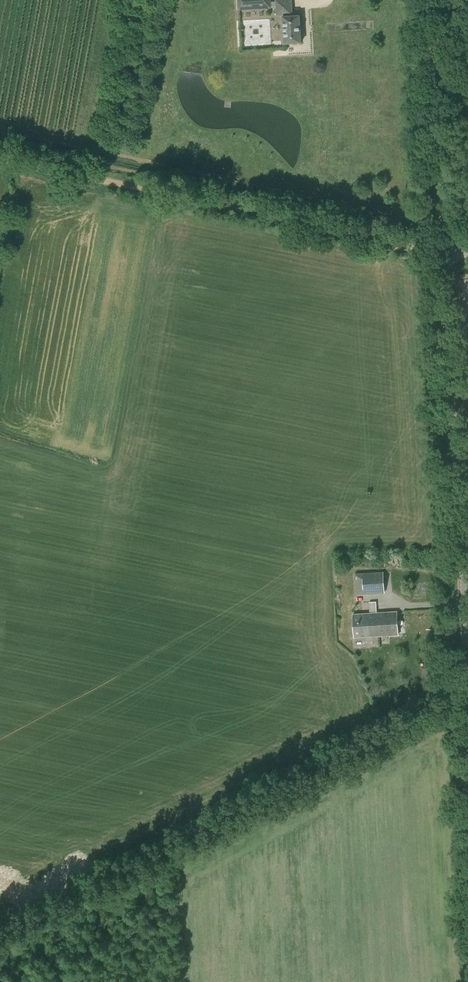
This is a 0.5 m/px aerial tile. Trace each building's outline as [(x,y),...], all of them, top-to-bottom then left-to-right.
[(270,8),(270,7),(276,7),(277,16),(282,16),(284,44),(301,43),(299,17),(292,17),(291,0),(288,0),(276,1),(276,2),(270,3),(270,0),(238,0),(238,10),(270,8)] [(356,595),(384,593),(383,572),(354,574),(356,595)] [(355,638),(398,635),(397,612),(353,615),(355,638)]
